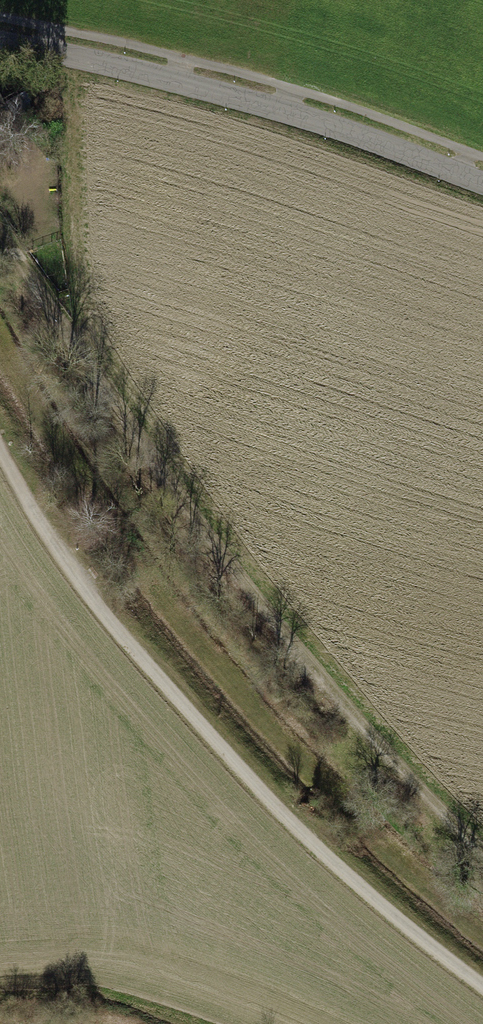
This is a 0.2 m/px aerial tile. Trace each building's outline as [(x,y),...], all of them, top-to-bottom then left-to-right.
[(0,96),(0,130),(10,125),(2,112),(7,109),(0,96)]
